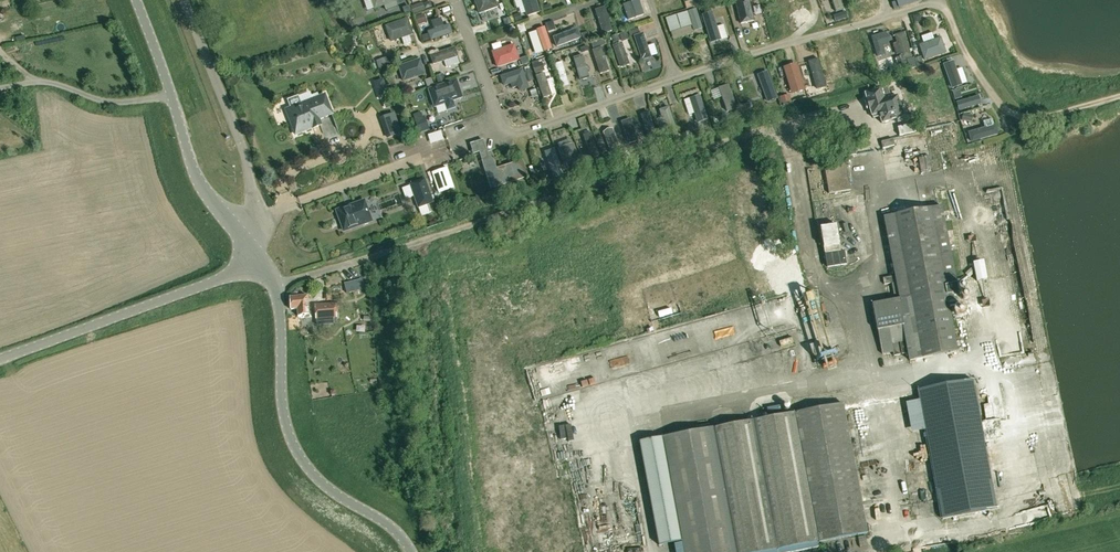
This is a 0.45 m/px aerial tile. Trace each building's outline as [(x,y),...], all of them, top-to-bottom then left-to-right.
[(395,0),(372,0),(375,9),(396,1),(395,0)] [(498,7),(495,0),(475,0),(480,14),(498,7)] [(526,12),(527,17),(540,13),(536,0),(522,0),(524,5),(526,12)] [(644,14),(639,0),(637,0),(624,5),(629,19),(644,14)] [(698,0),(691,0),(685,2),(687,9),(699,5),(698,0)] [(737,0),(740,13),(742,24),(754,21),(749,0),(739,0),(737,0)] [(790,22),(797,19),(790,0),(783,0),(790,22)] [(836,12),(844,9),(841,0),(832,0),(836,12)] [(876,0),(859,7),(864,18),(881,12),(876,0)] [(604,8),(595,11),(602,33),(612,30),(604,8)] [(694,30),(702,28),(697,10),(689,12),(694,30)] [(702,15),(711,42),(721,39),(712,12),(702,15)] [(671,33),(691,27),(687,13),(667,19),(671,33)] [(430,16),(420,19),(423,30),(433,27),(430,16)] [(406,18),(386,25),(391,41),(412,34),(406,18)] [(449,26),(443,27),(441,19),(431,22),(434,30),(428,32),(431,40),(452,34),(449,26)] [(544,52),(553,49),(545,28),(537,31),(544,52)] [(554,38),(558,48),(582,39),(578,29),(554,38)] [(905,59),(911,57),(904,33),(895,35),(901,55),(903,60),(905,59)] [(642,34),(634,36),(642,60),(651,57),(642,34)] [(381,38),(385,47),(391,45),(387,36),(381,38)] [(946,54),(940,38),(920,45),(925,61),(946,54)] [(629,63),(622,44),(614,47),(620,66),(629,63)] [(498,67),(518,61),(513,46),(493,53),(498,67)] [(458,63),(456,57),(457,57),(454,48),(431,56),(434,65),(444,61),(446,67),(458,63)] [(602,48),(593,51),(600,73),(609,70),(602,48)] [(834,55),(839,73),(847,71),(842,53),(834,55)] [(872,72),(864,53),(857,57),(861,68),(852,71),(855,79),(872,72)] [(573,57),(580,80),(589,77),(581,54),(573,57)] [(905,68),(908,68),(905,60),(905,59),(903,60),(901,55),(894,57),(897,70),(905,68)] [(528,63),(526,56),(520,58),(522,65),(528,63)] [(809,62),(818,89),(827,86),(818,59),(809,62)] [(403,81),(423,75),(418,60),(398,67),(403,81)] [(943,64),(952,89),(962,85),(953,61),(943,64)] [(541,62),(532,65),(535,73),(544,70),(541,62)] [(561,86),(569,84),(562,62),(554,64),(561,86)] [(785,69),(793,92),(804,89),(797,66),(785,69)] [(529,82),(534,80),(530,69),(525,71),(529,82)] [(512,88),(517,86),(518,91),(528,88),(522,70),(501,77),(504,86),(511,83),(512,88)] [(438,85),(446,82),(442,72),(434,75),(438,85)] [(545,74),(536,77),(544,99),(552,96),(545,74)] [(766,76),(760,78),(767,98),(773,95),(766,76)] [(373,83),(380,101),(389,98),(383,80),(373,83)] [(455,107),(453,101),(462,98),(456,81),(430,90),(436,107),(445,104),(447,110),(455,107)] [(420,85),(422,91),(431,89),(429,82),(420,85)] [(751,111),(757,109),(748,83),(742,85),(751,111)] [(718,87),(727,112),(736,108),(728,84),(718,87)] [(889,87),(880,89),(884,101),(892,98),(889,88),(889,87)] [(884,101),(880,89),(866,94),(867,98),(868,100),(867,100),(868,105),(870,109),(871,111),(872,116),(873,116),(874,118),(880,116),(880,118),(882,123),(904,116),(897,96),(892,98),(884,101)] [(534,92),(537,101),(543,99),(540,90),(534,92)] [(310,119),(331,111),(326,98),(325,95),(308,102),(301,104),(298,97),(288,101),(291,108),(286,110),(290,121),(296,135),(299,134),(314,128),(313,126),(310,119)] [(698,95),(690,98),(698,122),(707,119),(698,95)] [(957,103),(959,110),(981,104),(978,96),(957,103)] [(709,98),(703,99),(706,115),(713,114),(709,98)] [(390,100),(383,102),(385,108),(392,106),(390,100)] [(660,110),(668,133),(676,130),(669,107),(660,110)] [(648,138),(657,136),(649,112),(641,114),(648,138)] [(913,118),(899,122),(902,135),(916,132),(913,118)] [(995,126),(994,126),(992,120),(983,122),(985,128),(970,133),(973,143),(998,135),(995,126)] [(422,127),(425,135),(434,131),(431,124),(422,127)] [(620,151),(612,130),(604,133),(612,154),(620,151)] [(898,149),(886,152),(889,163),(899,160),(897,153),(906,151),(901,132),(894,134),(898,149)] [(599,156),(591,133),(584,136),(592,159),(599,156)] [(565,164),(579,158),(573,143),(559,149),(565,164)] [(491,190),(512,183),(528,178),(522,161),(496,169),(491,153),(487,154),(485,150),(479,152),(491,190)] [(553,179),(562,176),(554,150),(545,153),(553,179)] [(829,194),(851,190),(846,157),(824,160),(828,184),(829,194)] [(433,202),(425,179),(410,184),(418,207),(433,202)] [(346,207),(348,210),(339,214),(337,210),(337,211),(344,231),(372,221),(364,201),(352,205),(351,205),(351,206),(348,207),(347,207),(346,207)] [(434,205),(423,209),(427,220),(438,217),(434,205)] [(950,307),(958,306),(960,305),(942,206),(909,212),(884,217),(889,242),(899,299),(873,304),(872,304),(883,355),(889,354),(894,353),(894,352),(892,344),(905,342),(906,345),(909,361),(958,352),(950,307)] [(823,230),(838,229),(838,219),(823,220),(823,230)] [(330,234),(341,231),(339,224),(328,227),(330,234)] [(825,240),(826,245),(842,243),(840,231),(832,233),(833,239),(825,240)] [(852,268),(852,263),(844,263),(843,252),(830,253),(831,269),(852,268)] [(970,278),(973,275),(975,273),(975,275),(977,282),(982,281),(987,280),(984,261),(977,262),(973,263),(973,264),(974,266),(966,274),(969,278),(970,278)] [(347,293),(363,289),(361,280),(345,283),(347,293)] [(309,316),(308,296),(290,298),(290,305),(291,310),(298,309),(298,317),(305,316),(309,316)] [(315,305),(316,320),(336,318),(336,304),(315,305)] [(955,309),(954,310),(954,311),(953,312),(953,313),(953,314),(954,315),(954,316),(954,317),(957,319),(958,319),(959,319),(959,320),(960,320),(961,319),(962,319),(963,319),(963,318),(964,318),(965,317),(965,316),(966,316),(966,315),(966,314),(966,313),(966,312),(966,311),(966,310),(965,310),(965,309),(964,308),(963,308),(963,307),(962,307),(961,307),(960,307),(959,307),(958,307),(957,307),(956,308),(955,309)] [(939,356),(940,362),(953,360),(952,354),(939,356)] [(923,366),(940,362),(939,357),(922,361),(923,366)] [(998,510),(977,398),(973,380),(918,390),(927,440),(942,520),(998,510)] [(641,442),(640,442),(659,546),(682,542),(684,551),(793,551),(822,547),(821,543),(868,534),(844,404),(781,416),(721,427),(714,428),(641,442)] [(1000,423),(998,409),(990,410),(992,424),(1000,423)] [(875,437),(875,429),(863,430),(863,438),(875,437)] [(614,456),(606,457),(608,470),(616,469),(614,456)] [(1053,514),(1032,520),(1033,525),(1054,519),(1053,514)] [(942,532),(943,539),(951,538),(950,531),(942,532)]
